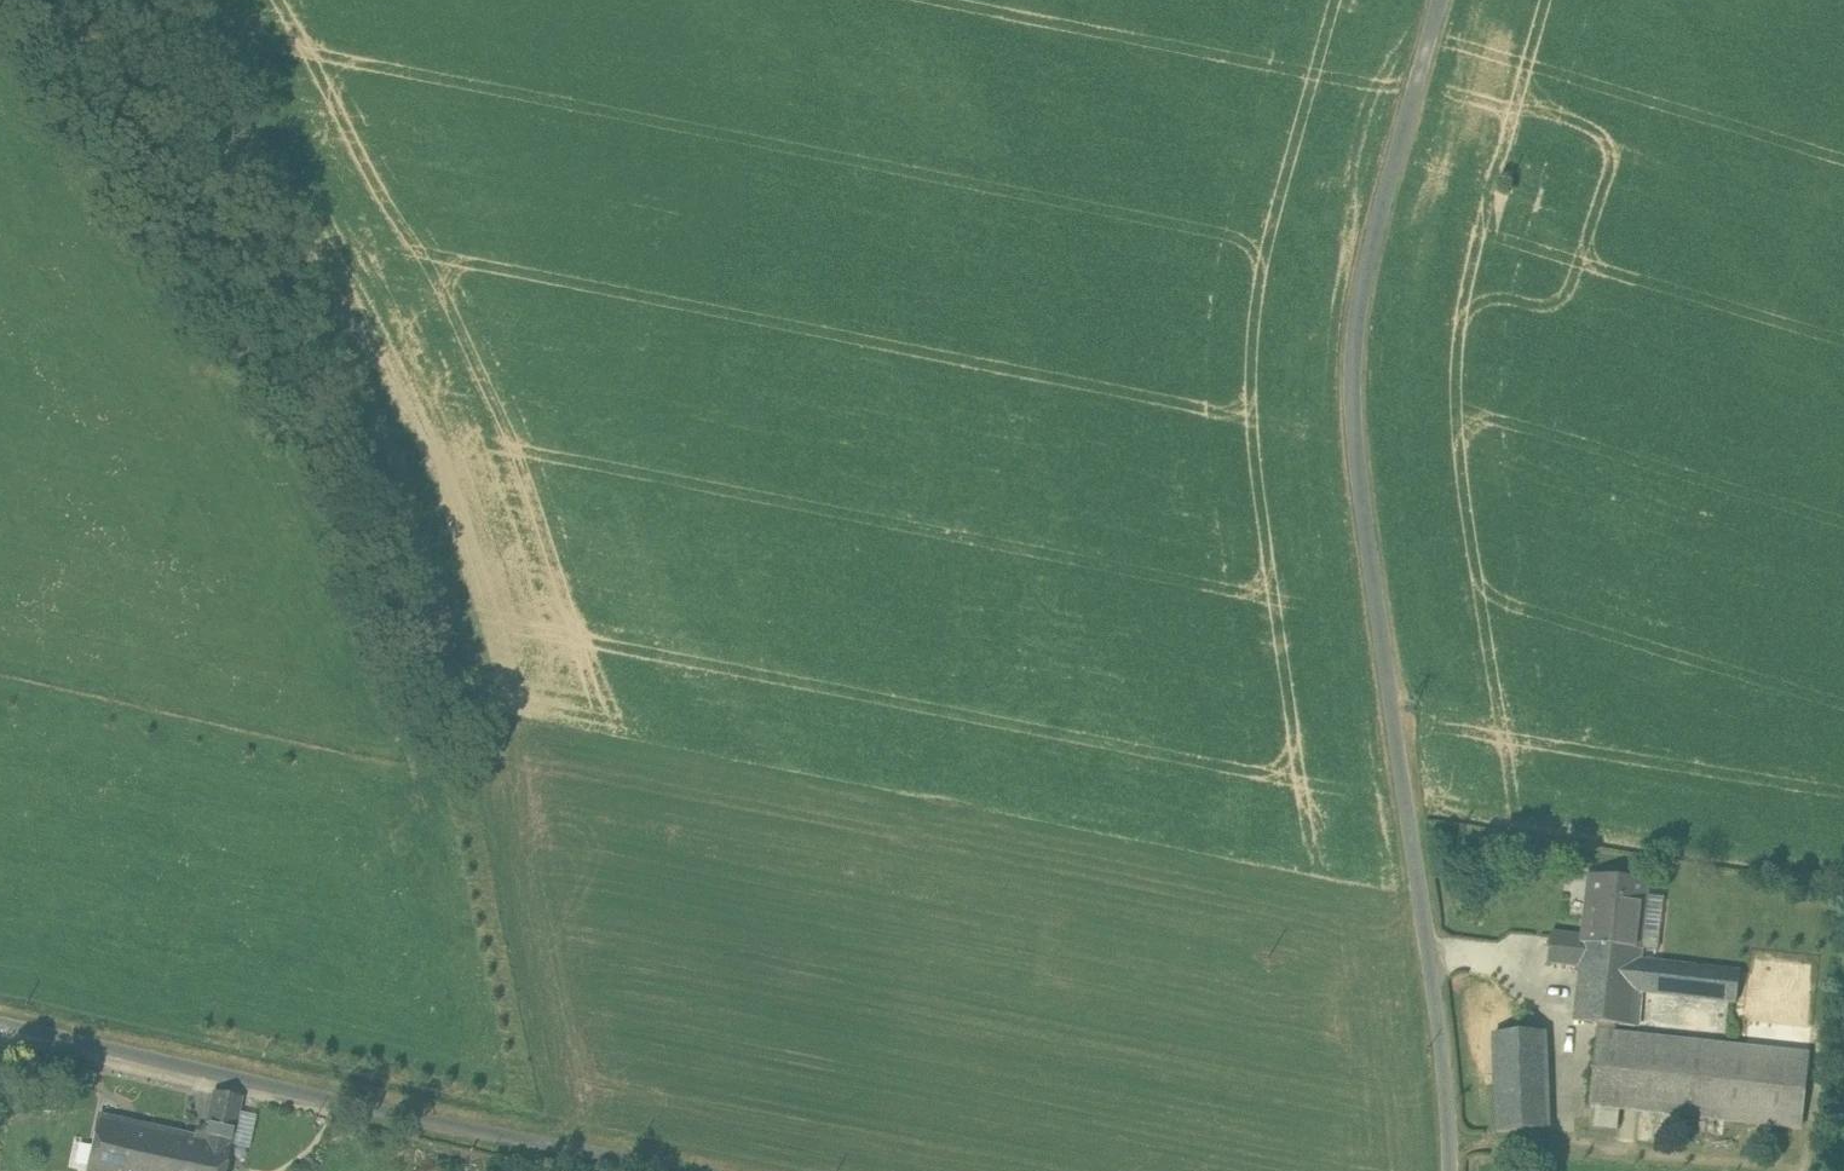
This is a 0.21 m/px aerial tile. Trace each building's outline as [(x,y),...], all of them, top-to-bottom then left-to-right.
[(1649,881),(1590,875),(1584,935),(1583,944),(1643,949),(1649,881)] [(1584,935),(1552,932),(1549,963),(1582,966),(1583,944),(1584,935)] [(1643,949),(1583,944),(1582,966),(1575,1020),(1601,1022),(1615,1024),(1639,1026),(1642,991),(1738,1002),(1741,975),(1641,964),(1643,949)] [(1789,1052),(1614,1034),(1615,1024),(1601,1022),(1592,1105),(1781,1125),(1789,1052)] [(1547,1032),(1494,1034),(1498,1131),(1550,1129),(1547,1032)] [(1810,1054),(1789,1052),(1781,1125),(1802,1127),(1810,1054)] [(239,1099),(216,1094),(208,1133),(198,1131),(196,1138),(229,1145),(239,1099)] [(100,1117),(88,1170),(179,1170),(187,1136),(100,1117)] [(187,1136),(179,1170),(224,1170),(229,1145),(196,1138),(187,1136)]
